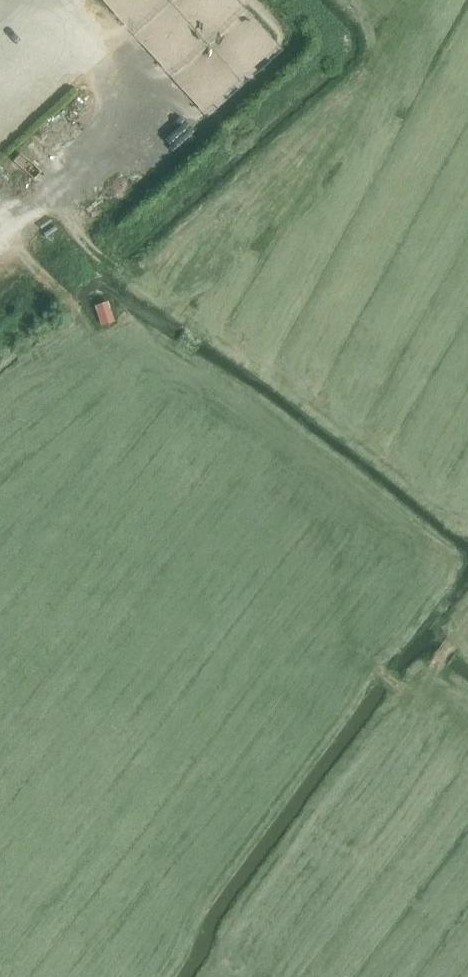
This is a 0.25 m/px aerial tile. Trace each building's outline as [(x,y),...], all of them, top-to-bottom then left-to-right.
[(98,316),(111,312),(107,302),(94,306),(98,316)]
